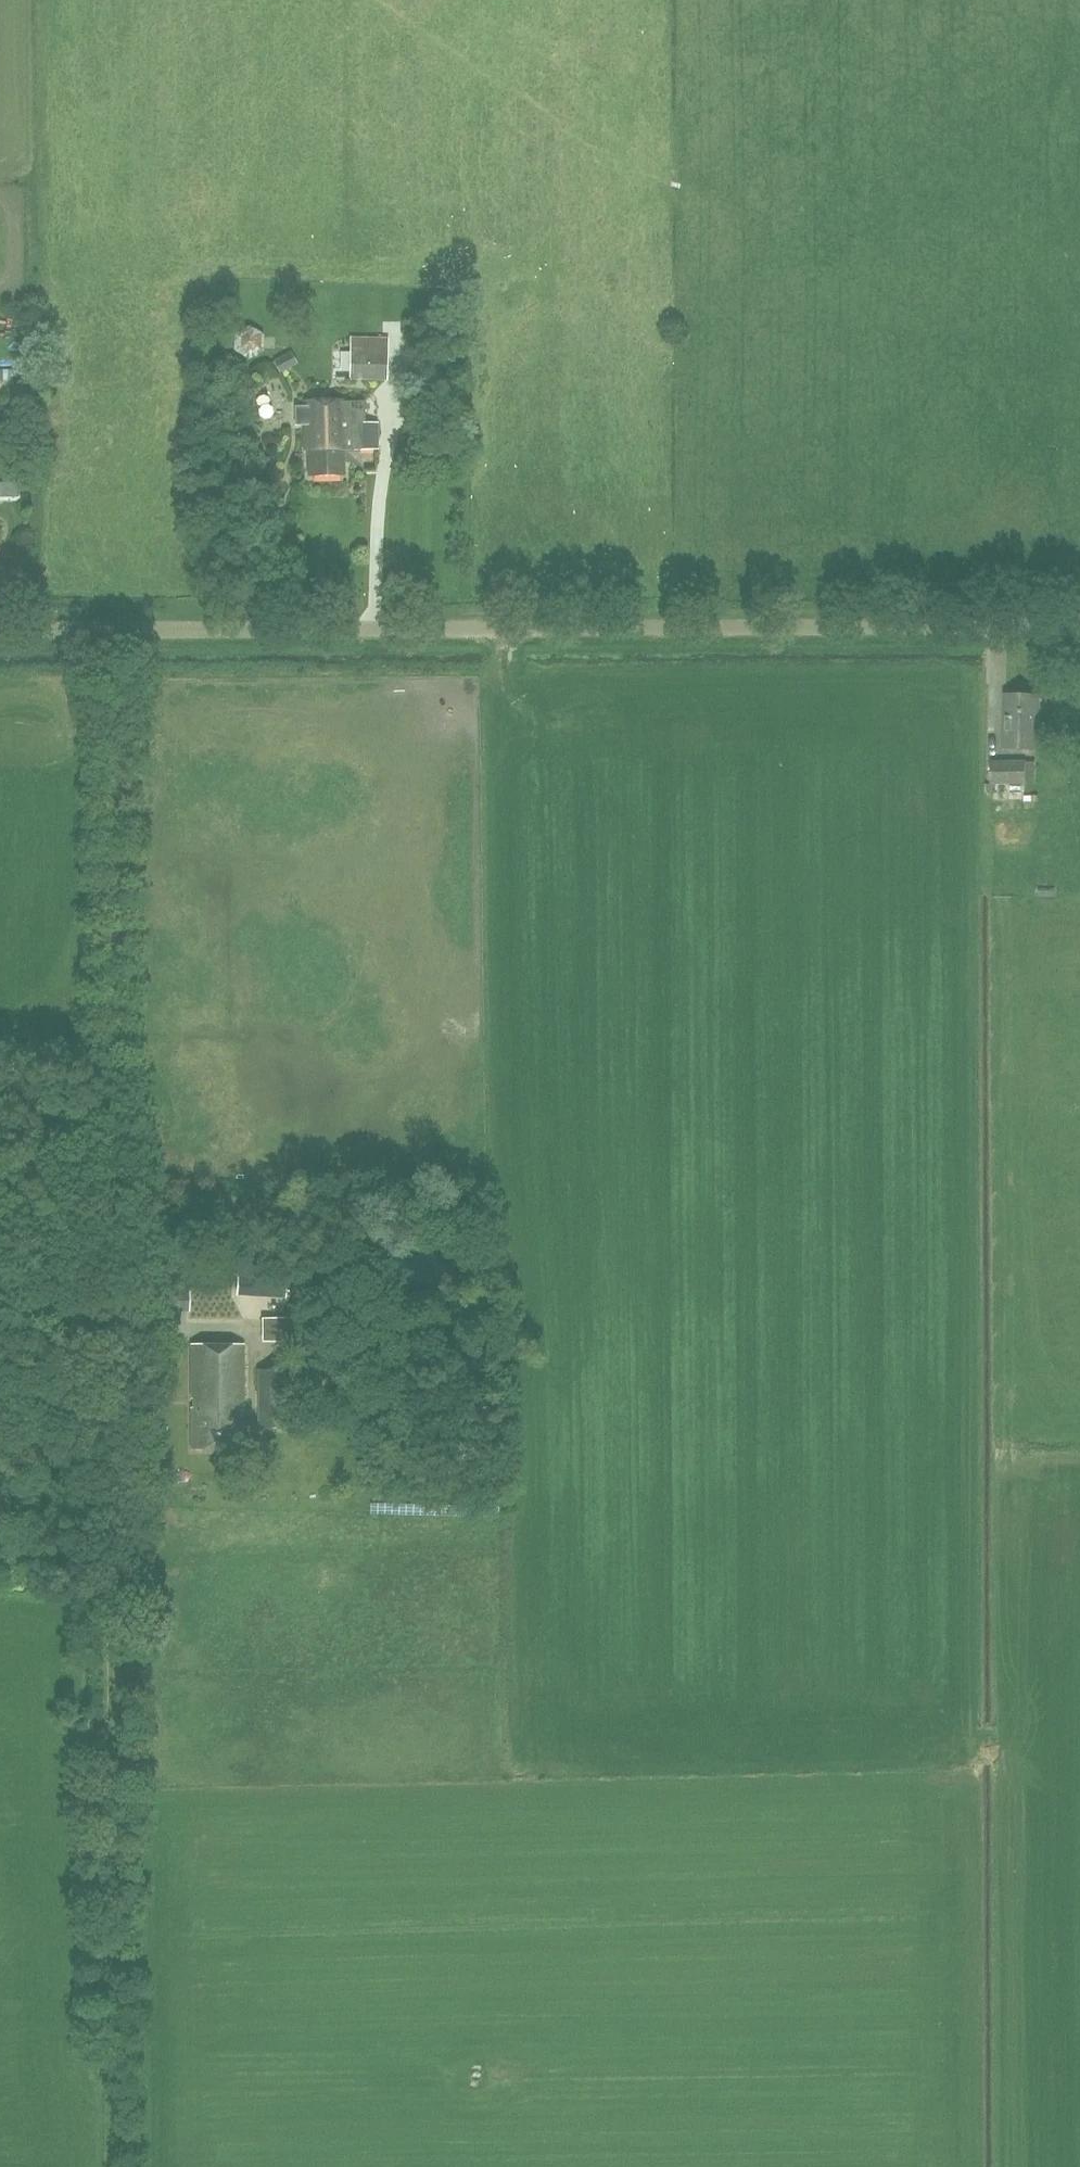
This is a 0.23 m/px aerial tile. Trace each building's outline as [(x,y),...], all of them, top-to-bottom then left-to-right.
[(291,359),(306,331),(289,321),(273,350),(291,359)] [(264,350),(264,336),(249,326),(234,336),(234,351),(250,359),(264,350)] [(388,340),(350,339),(349,380),(387,381),(388,340)] [(287,370),(280,357),(273,361),(280,373),(287,370)] [(292,427),(303,416),(281,392),(269,403),(292,427)] [(310,477),(346,475),(345,451),(378,449),(377,424),(365,424),(364,402),(337,403),(337,400),(303,402),(305,451),(309,451),(310,477)] [(1040,699),(1007,697),(1004,750),(1037,752),(1040,699)] [(1036,763),(1024,763),(993,764),(993,785),(1036,785),(1036,763)] [(1038,898),(1055,898),(1055,889),(1038,889),(1038,898)] [(237,1292),(285,1295),(287,1270),(238,1267),(237,1292)] [(140,1276),(141,1316),(194,1314),(192,1274),(140,1276)] [(167,1346),(156,1346),(156,1369),(167,1369),(167,1346)] [(243,1346),(191,1346),(191,1450),(243,1450),(243,1346)] [(258,1370),(259,1429),(291,1429),(291,1370),(258,1370)]
